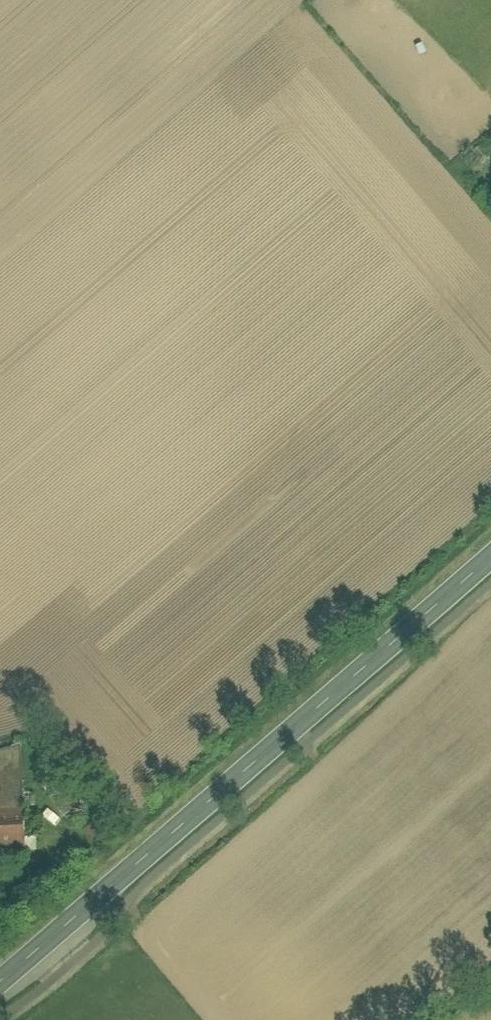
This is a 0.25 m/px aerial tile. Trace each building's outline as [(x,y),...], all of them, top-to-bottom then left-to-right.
[(28,803),(27,748),(0,749),(0,803),(28,803)] [(29,851),(28,803),(0,803),(0,852),(29,851)]
